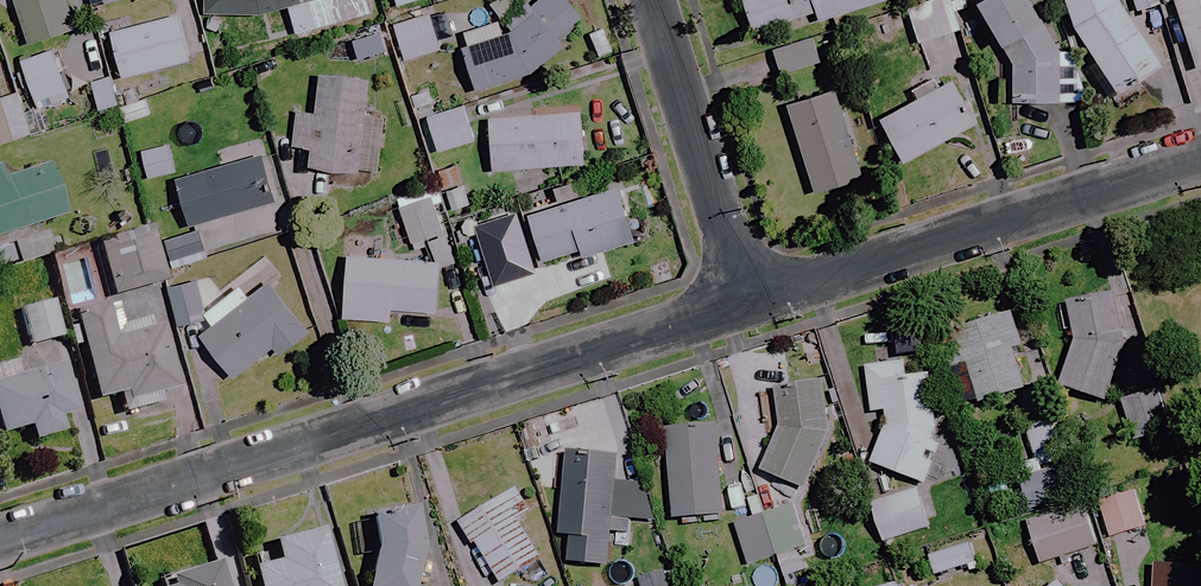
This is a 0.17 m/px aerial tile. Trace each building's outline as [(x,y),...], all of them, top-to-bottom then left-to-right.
[(67,0),(15,0),(29,45),(77,31),(67,0)] [(261,17),(289,9),(297,37),(372,16),(368,0),(205,0),(204,14),(261,17)] [(533,74),(567,46),(558,35),(586,12),(575,0),(542,0),(532,8),(525,0),(500,0),(491,8),(511,33),(507,37),(462,52),(477,94),(533,74)] [(754,33),(815,13),(818,23),(888,0),(743,0),(754,33)] [(948,0),(933,0),(906,9),(918,44),(958,31),(948,0)] [(1011,103),(1077,104),(1077,51),(1058,51),(1032,0),(980,0),(975,2),(1012,72),(1011,103)] [(1120,0),(1061,0),(1096,64),(1090,67),(1107,99),(1158,72),(1120,0)] [(1157,0),(1131,0),(1134,12),(1158,6),(1157,0)] [(1196,71),(1200,69),(1200,0),(1173,0),(1196,71)] [(191,62),(179,14),(109,31),(121,79),(191,62)] [(441,51),(430,14),(393,25),(404,62),(441,51)] [(386,53),(379,33),(351,41),(357,62),(386,53)] [(820,63),(811,36),(771,48),(779,75),(820,63)] [(70,98),(54,50),(21,61),(37,109),(70,98)] [(119,106),(110,76),(91,82),(100,112),(119,106)] [(977,125),(954,82),(880,121),(903,163),(977,125)] [(366,87),(318,83),(315,120),(296,118),(294,148),(310,149),(309,169),(380,175),(385,121),(363,119),(366,87)] [(862,179),(833,92),(786,107),(815,194),(862,179)] [(17,93),(0,98),(0,144),(29,136),(17,93)] [(475,142),(464,106),(426,117),(437,153),(475,142)] [(585,164),(581,114),(489,121),(493,171),(585,164)] [(177,173),(171,146),(141,152),(147,180),(177,173)] [(189,227),(267,205),(262,188),(272,185),(264,156),(176,180),(189,227)] [(469,207),(457,165),(438,171),(451,213),(469,207)] [(49,166),(2,181),(0,176),(0,237),(65,217),(49,166)] [(636,243),(619,188),(528,216),(543,262),(579,251),(582,259),(636,243)] [(447,231),(434,191),(396,204),(410,244),(447,231)] [(163,283),(149,229),(95,243),(110,297),(163,283)] [(207,259),(199,231),(164,241),(173,269),(207,259)] [(517,272),(509,242),(486,247),(493,278),(517,272)] [(440,264),(348,257),(343,318),(390,322),(391,310),(436,313),(440,264)] [(310,332),(268,276),(246,293),(240,287),(204,314),(213,327),(201,336),(233,378),(273,348),(279,356),(310,332)] [(202,321),(193,285),(165,291),(174,328),(202,321)] [(1075,339),(1057,381),(1106,402),(1133,340),(1118,288),(1065,303),(1075,339)] [(61,339),(52,300),(19,308),(28,347),(61,339)] [(112,338),(104,302),(72,310),(94,401),(117,395),(121,415),(176,402),(157,327),(112,338)] [(1023,347),(1012,312),(939,334),(950,370),(968,364),(980,404),(1027,389),(1015,349),(1023,347)] [(888,423),(872,463),(925,488),(947,440),(927,355),(863,369),(873,416),(885,413),(888,423)] [(62,369),(0,383),(0,434),(26,428),(29,441),(60,434),(57,417),(72,413),(62,369)] [(784,430),(764,469),(807,491),(833,439),(826,380),(779,386),(784,430)] [(676,520),(730,515),(720,425),(666,431),(676,520)] [(636,458),(564,452),(557,535),(571,536),(569,563),(608,566),(611,531),(629,533),(636,458)] [(1054,466),(1014,479),(1025,514),(1065,502),(1054,466)] [(933,528),(920,488),(872,504),(884,543),(933,528)] [(531,514),(516,490),(464,522),(503,584),(543,559),(520,521),(531,514)] [(1145,529),(1135,491),(1099,500),(1109,538),(1145,529)] [(809,548),(797,506),(736,524),(747,565),(809,548)] [(1028,524),(1042,565),(1098,548),(1084,506),(1028,524)] [(378,509),(371,541),(376,542),(367,585),(413,585),(427,518),(378,509)] [(319,530),(273,542),(278,563),(251,569),(255,585),(333,585),(319,530)] [(978,564),(972,544),(930,556),(935,576),(978,564)] [(1154,563),(1153,585),(1200,585),(1200,564),(1154,563)] [(221,569),(176,583),(177,585),(227,585),(221,569)] [(666,572),(639,580),(641,585),(671,585),(666,572)]
